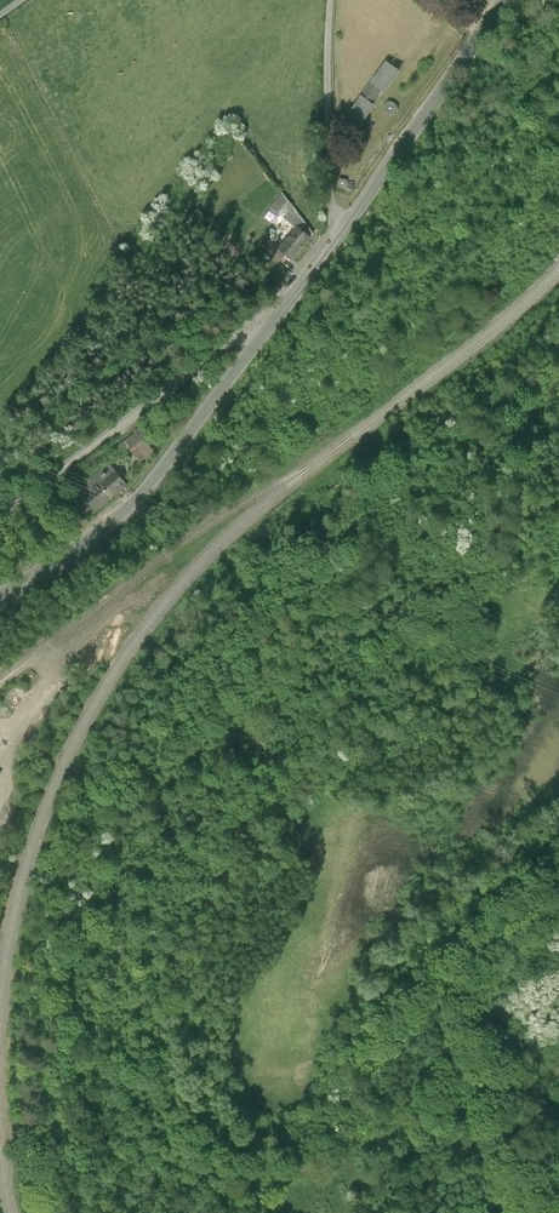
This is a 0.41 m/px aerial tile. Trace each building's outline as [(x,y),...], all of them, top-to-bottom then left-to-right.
[(371,105),(379,94),(395,69),(381,59),(362,87),(370,92),(364,102),(360,99),(347,119),(362,130),(376,108),(371,105)] [(280,212),(291,198),(283,191),(271,205),(280,212)] [(292,211),(284,219),(294,230),(276,247),(292,264),(318,239),(292,211)] [(108,486),(82,507),(97,525),(123,504),(108,486)]
